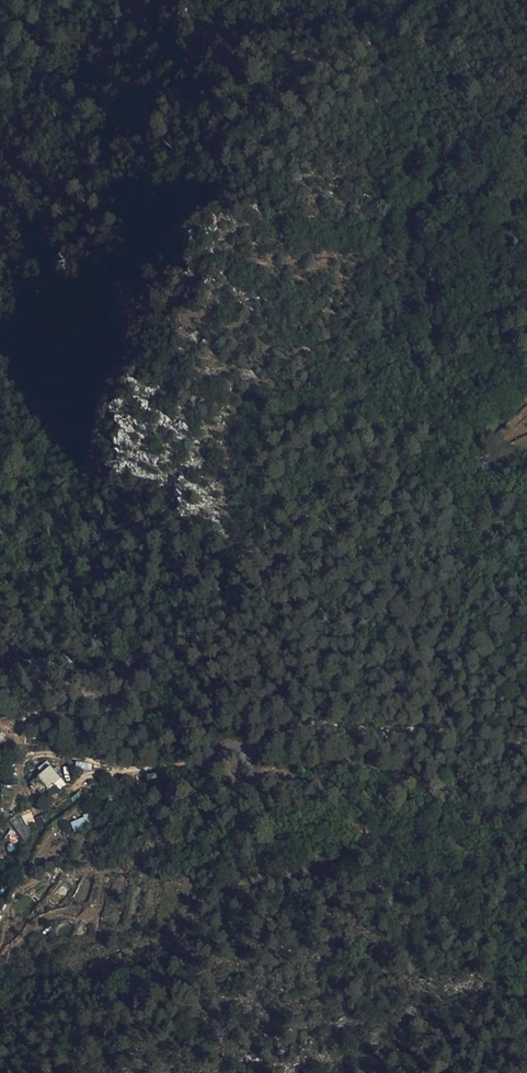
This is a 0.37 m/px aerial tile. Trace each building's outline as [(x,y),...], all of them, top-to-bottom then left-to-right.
[(64,765),(55,754),(43,763),(53,774),(64,765)] [(71,821),(73,828),(89,824),(87,817),(71,821)]
